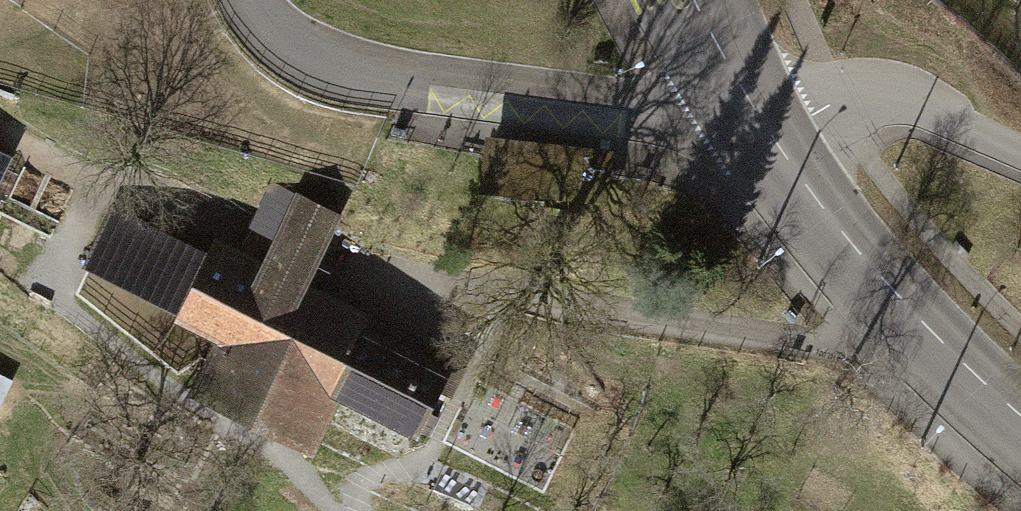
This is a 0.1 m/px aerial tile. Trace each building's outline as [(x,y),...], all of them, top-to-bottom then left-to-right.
[(0,153),(0,184),(12,158),(0,153)] [(216,238),(209,253),(177,317),(174,324),(217,344),(192,399),(315,456),(339,405),(371,339),(379,322),(312,290),(347,216),(269,179),(245,228),(275,242),(266,262),(216,238)] [(82,272),(177,317),(209,253),(113,207),(82,272)] [(452,379),(371,339),(339,405),(418,445),(452,379)]
